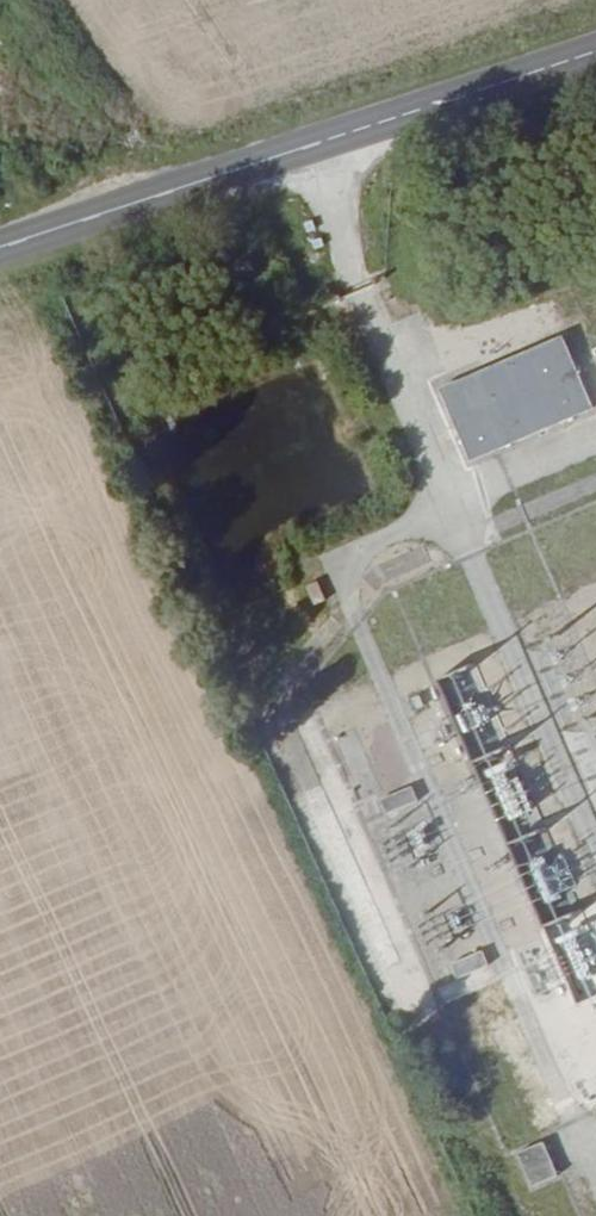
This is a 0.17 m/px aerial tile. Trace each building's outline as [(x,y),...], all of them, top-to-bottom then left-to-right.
[(563,338),(440,390),(472,463),(595,410),(563,338)] [(471,638),(424,657),(432,675),(478,656),(471,638)] [(470,661),(433,679),(472,761),(474,760),(505,822),(511,819),(523,843),(544,833),(492,727),(500,723),(470,661)] [(412,788),(381,801),(386,815),(418,801),(412,788)] [(538,926),(573,1003),(595,993),(595,947),(578,907),(538,926)] [(483,951),(451,965),(457,979),(489,965),(483,951)] [(544,1143),(518,1153),(531,1187),(557,1177),(544,1143)]
